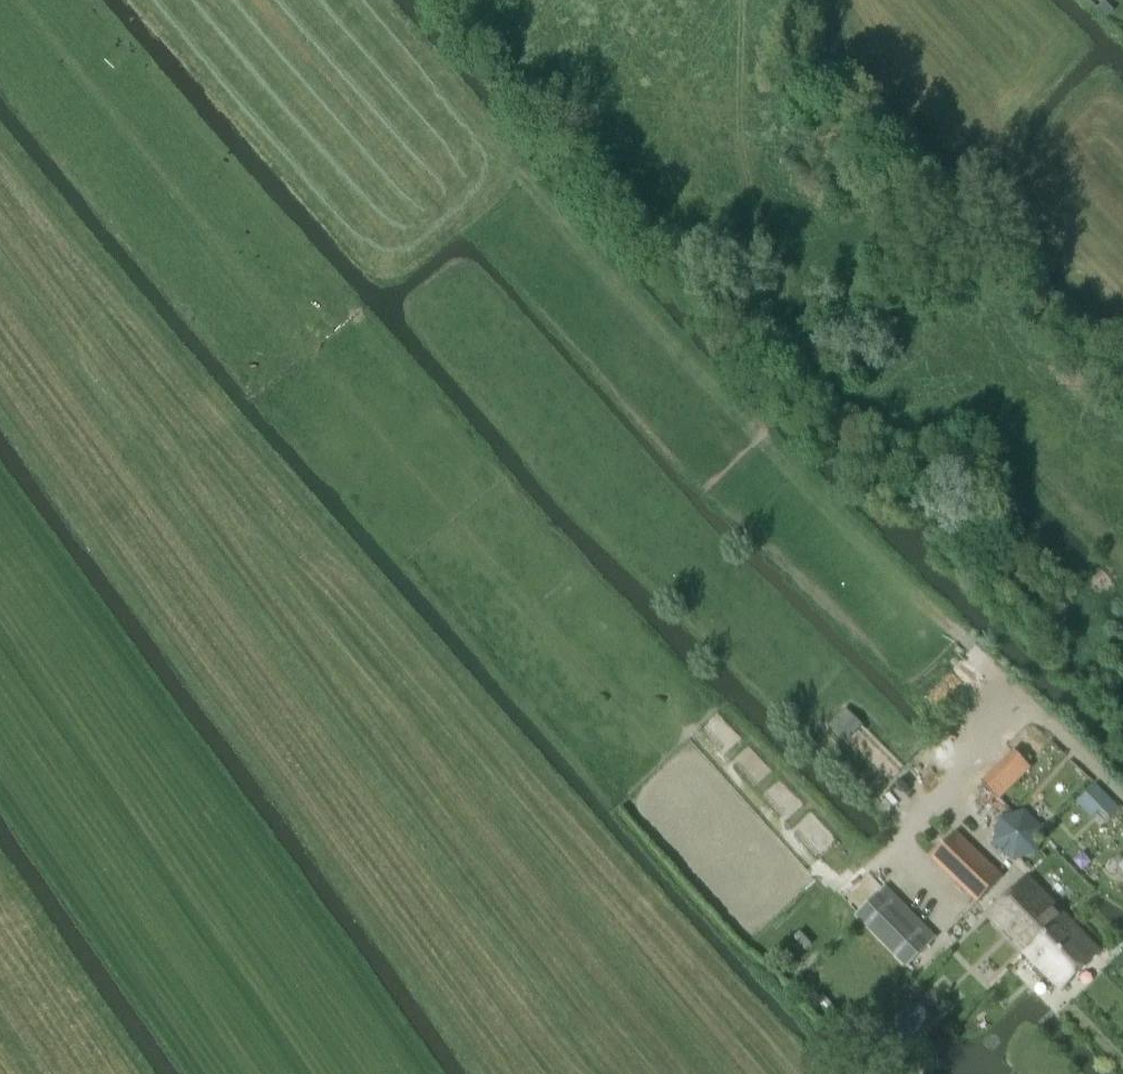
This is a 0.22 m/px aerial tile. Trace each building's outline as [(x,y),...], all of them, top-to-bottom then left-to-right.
[(999,818),(993,842),(1012,860),(1036,852),(1042,828),(1024,810),(999,818)] [(977,902),(1002,876),(955,830),(930,857),(977,902)] [(1061,991),(1100,953),(1027,877),(990,914),(1027,952),(1026,954),(1061,991)] [(885,886),(856,915),(906,966),(935,937),(885,886)]
